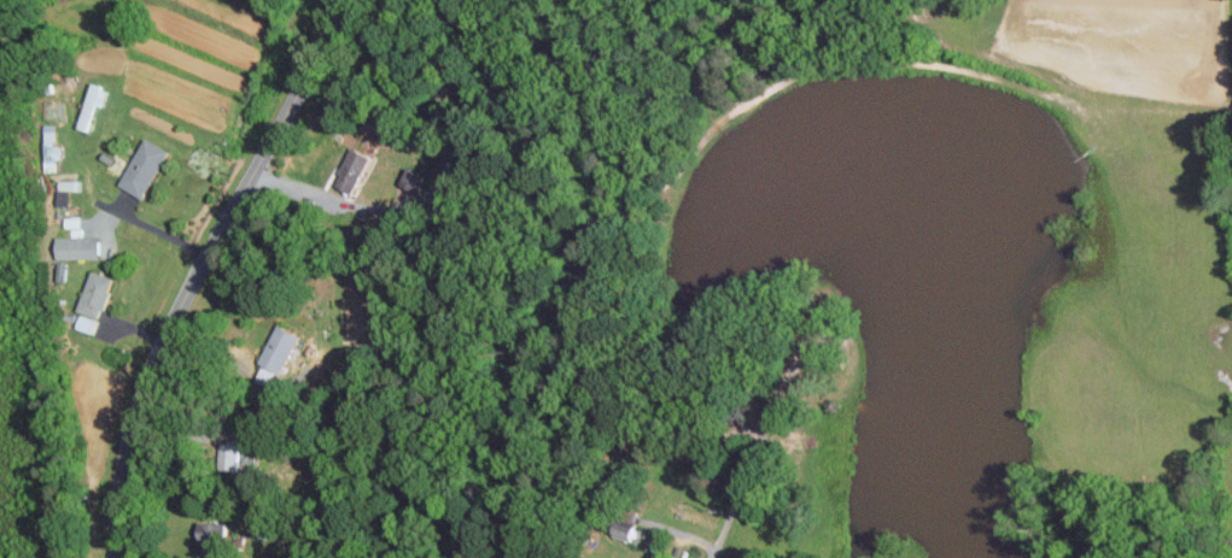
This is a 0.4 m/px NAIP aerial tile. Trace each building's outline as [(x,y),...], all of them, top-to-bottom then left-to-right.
[(80,127),(90,131),(100,104),(106,106),(113,88),(96,82),(80,127)] [(66,145),(59,145),(59,124),(45,124),(44,171),(59,172),(60,159),(66,159),(66,145)] [(173,150),(150,136),(122,184),(145,198),(173,150)] [(339,184),(360,193),(379,155),(358,145),(339,184)] [(104,257),(103,235),(59,237),(60,259),(104,257)] [(117,277),(94,270),(81,311),(105,318),(117,277)] [(267,353),(292,366),(308,334),(284,321),(267,353)] [(198,540),(200,540),(201,554),(228,553),(227,522),(197,523),(198,540)] [(641,527),(616,525),(615,537),(640,539),(641,527)]
